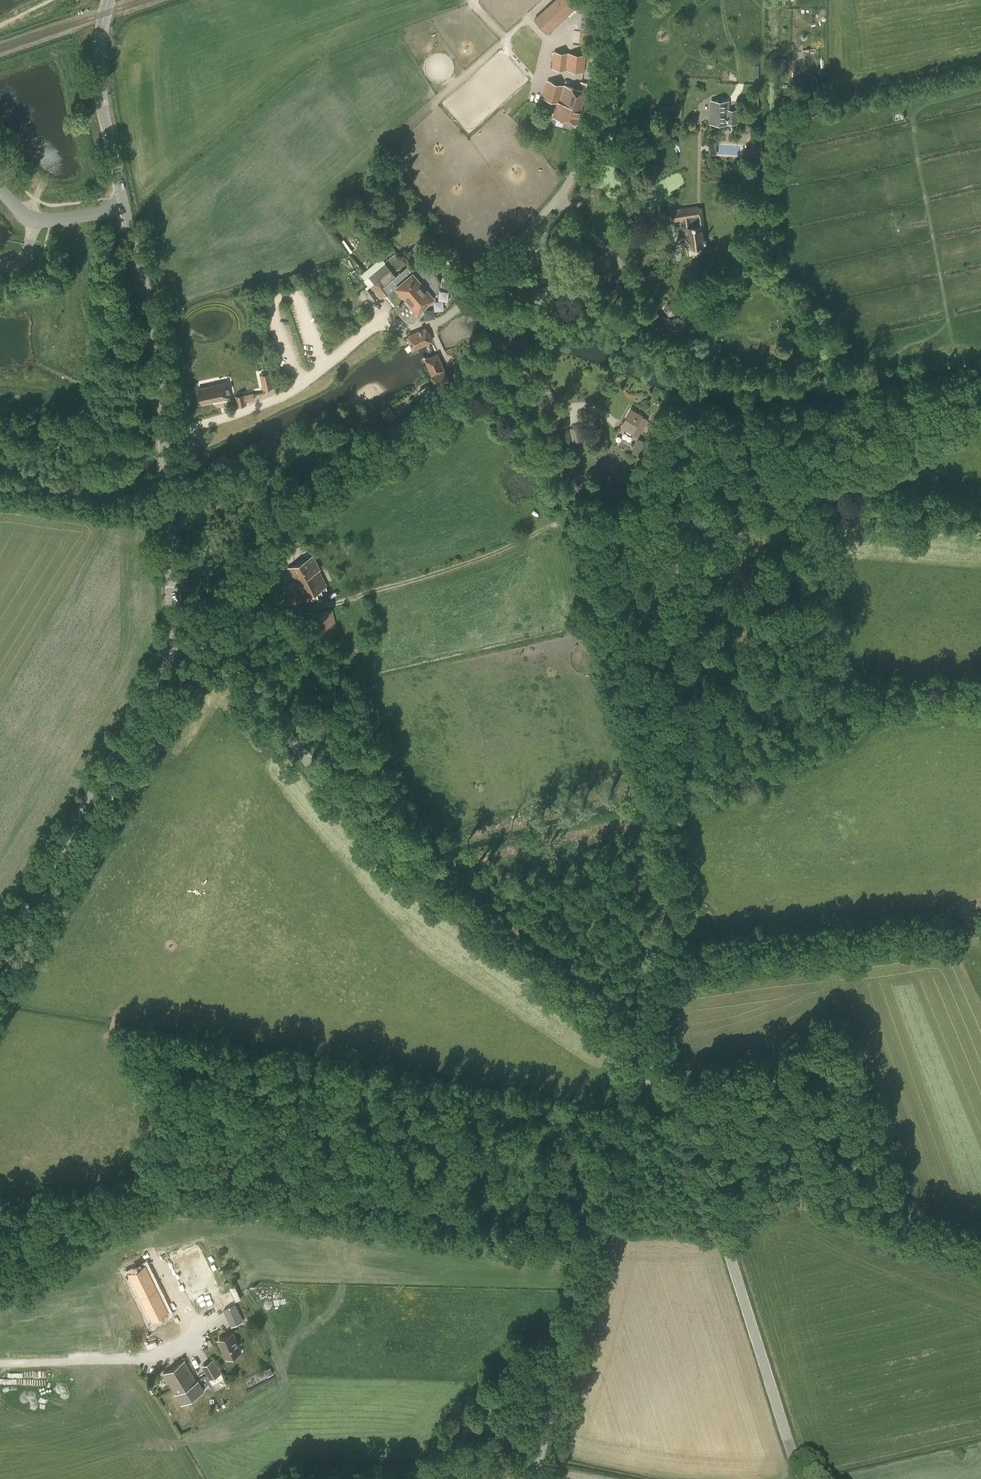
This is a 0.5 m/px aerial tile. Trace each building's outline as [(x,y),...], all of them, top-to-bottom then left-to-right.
[(533,19),(547,34),(578,6),(572,0),(554,0),(533,19)] [(584,7),(582,29),(590,30),(592,8),(584,7)] [(586,54),(554,51),(552,68),(584,72),(586,54)] [(557,102),(553,117),(576,123),(585,91),(587,83),(580,81),(578,89),(547,80),(542,98),(557,102)] [(738,110),(727,109),(728,101),(711,100),(710,123),(727,124),(727,123),(737,123),(738,110)] [(708,142),(707,155),(716,155),(717,143),(708,142)] [(669,211),(668,211),(669,222),(683,220),(686,248),(706,245),(702,218),(703,218),(702,209),(698,210),(698,205),(668,209),(669,211)] [(428,232),(419,240),(423,245),(433,237),(428,232)] [(437,240),(446,253),(453,249),(443,236),(437,240)] [(368,277),(384,297),(387,295),(396,305),(393,306),(398,312),(406,321),(412,322),(420,314),(417,310),(432,297),(431,296),(437,289),(438,282),(435,275),(429,271),(422,271),(413,275),(406,267),(396,276),(384,262),(368,277)] [(661,314),(656,326),(675,335),(679,336),(684,326),(680,324),(680,323),(672,319),(661,314)] [(408,336),(413,349),(431,341),(426,329),(408,336)] [(437,355),(426,360),(432,375),(444,370),(440,362),(437,355)] [(270,380),(260,382),(262,389),(272,387),(270,380)] [(227,382),(213,385),(213,386),(198,389),(201,403),(216,400),(216,401),(231,398),(227,382)] [(246,401),(254,400),(252,393),(245,394),(245,393),(235,395),(237,406),(245,404),(247,404),(246,401)] [(389,406),(379,412),(386,422),(396,416),(389,406)] [(631,411),(621,428),(631,434),(637,437),(647,420),(641,417),(631,411)] [(638,438),(631,452),(641,457),(648,444),(638,438)] [(283,560),(276,554),(269,561),(276,568),(283,560)] [(284,587),(292,603),(326,585),(318,569),(319,569),(312,555),(288,568),(295,582),(284,587)] [(337,627),(333,609),(307,615),(312,638),(332,634),(331,629),(337,627)] [(578,619),(582,633),(592,630),(589,616),(578,619)] [(222,1238),(237,1238),(237,1228),(222,1228),(222,1238)] [(198,1251),(178,1260),(184,1274),(187,1273),(194,1291),(211,1284),(198,1251)] [(146,1266),(130,1274),(141,1297),(157,1289),(146,1266)] [(157,1289),(141,1297),(153,1320),(169,1312),(157,1289)] [(231,1327),(237,1324),(235,1317),(240,1315),(235,1303),(223,1309),(231,1327)] [(223,1349),(222,1350),(225,1358),(241,1351),(233,1333),(219,1339),(223,1349)] [(161,1369),(170,1384),(190,1372),(182,1357),(161,1369)] [(213,1359),(202,1365),(210,1379),(221,1372),(213,1359)] [(190,1372),(170,1384),(178,1399),(201,1386),(195,1376),(193,1377),(190,1372)]
